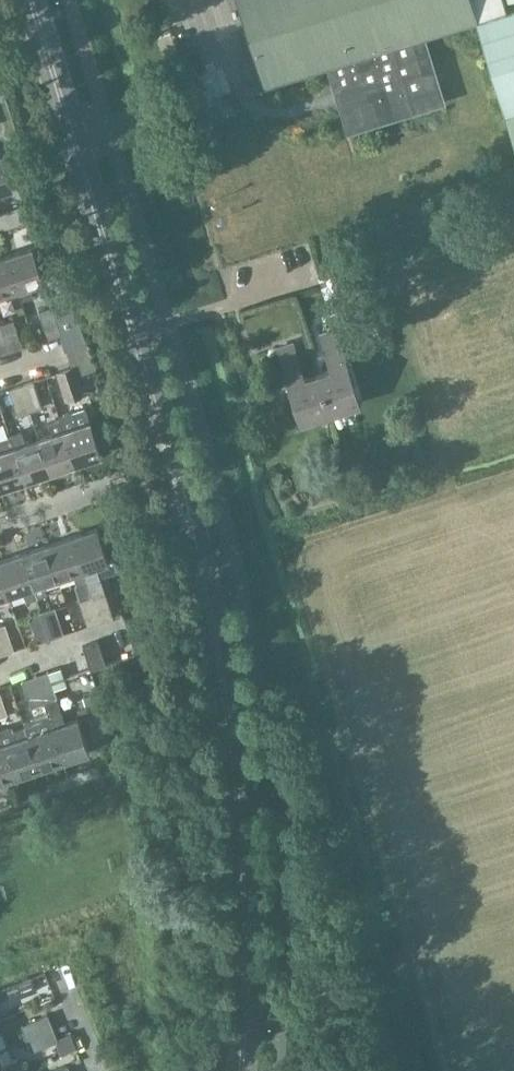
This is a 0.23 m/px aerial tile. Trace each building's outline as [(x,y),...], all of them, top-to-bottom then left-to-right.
[(266,85),(329,65),(347,132),(446,101),(425,33),(475,18),(513,144),(513,0),(240,0),(266,85)] [(11,187),(0,154),(0,191),(11,187)] [(30,176),(17,180),(22,196),(35,192),(30,176)] [(17,289),(18,289),(21,299),(33,295),(30,285),(43,281),(31,247),(5,256),(17,289)] [(17,289),(5,256),(0,258),(0,294),(17,289)] [(341,275),(331,278),(336,295),(346,292),(341,275)] [(71,300),(51,307),(60,334),(59,335),(61,341),(64,348),(66,351),(86,344),(71,300)] [(59,335),(60,334),(51,307),(39,311),(48,338),(58,335),(59,335)] [(13,320),(0,324),(9,351),(22,347),(13,320)] [(9,351),(0,324),(0,354),(9,351)] [(34,342),(43,339),(39,325),(30,328),(34,342)] [(317,374),(329,413),(358,404),(335,330),(320,335),(331,369),(317,374)] [(329,413),(317,374),(303,378),(292,343),(278,348),(300,422),(329,413)] [(74,375),(71,368),(59,372),(68,399),(81,395),(74,375)] [(20,384),(29,411),(42,407),(33,380),(20,384)] [(17,415),(29,411),(20,384),(8,388),(17,415)] [(58,414),(75,463),(100,454),(84,406),(58,414)] [(50,472),(75,463),(58,414),(59,417),(48,421),(51,433),(38,438),(50,472)] [(50,472),(38,438),(26,442),(22,429),(13,432),(9,433),(25,480),(50,472)] [(25,480),(9,433),(0,436),(0,488),(25,480)] [(90,595),(100,622),(113,617),(104,591),(96,565),(108,561),(97,528),(71,537),(82,570),(90,595)] [(58,578),(82,570),(71,537),(46,545),(58,578)] [(22,553),(33,587),(36,596),(47,593),(44,583),(58,578),(46,545),(22,553)] [(23,590),(26,599),(36,596),(33,587),(22,553),(0,560),(0,571),(8,595),(23,590)] [(87,626),(100,622),(90,595),(78,599),(87,626)] [(54,607),(41,612),(49,638),(63,634),(54,607)] [(41,612),(28,616),(37,642),(49,638),(41,612)] [(0,625),(0,653),(1,655),(14,650),(5,624),(0,625)] [(90,669),(106,664),(98,641),(82,646),(90,669)] [(55,691),(50,672),(35,676),(64,760),(89,752),(78,718),(62,723),(58,711),(59,710),(55,691)] [(30,707),(44,702),(35,676),(22,680),(30,707)] [(98,692),(85,696),(88,705),(101,700),(98,692)] [(39,769),(64,760),(47,714),(23,722),(24,726),(39,769)] [(24,726),(10,730),(8,724),(0,727),(0,736),(14,777),(39,769),(24,726)] [(14,777),(0,736),(0,782),(14,777)] [(11,1000),(37,990),(32,977),(6,987),(11,1000)] [(47,1015),(21,1026),(26,1038),(52,1028),(47,1015)] [(52,1028),(26,1038),(31,1051),(57,1040),(52,1028)] [(2,1062),(0,1056),(0,1070),(18,1070),(22,1069),(17,1056),(2,1062)]
